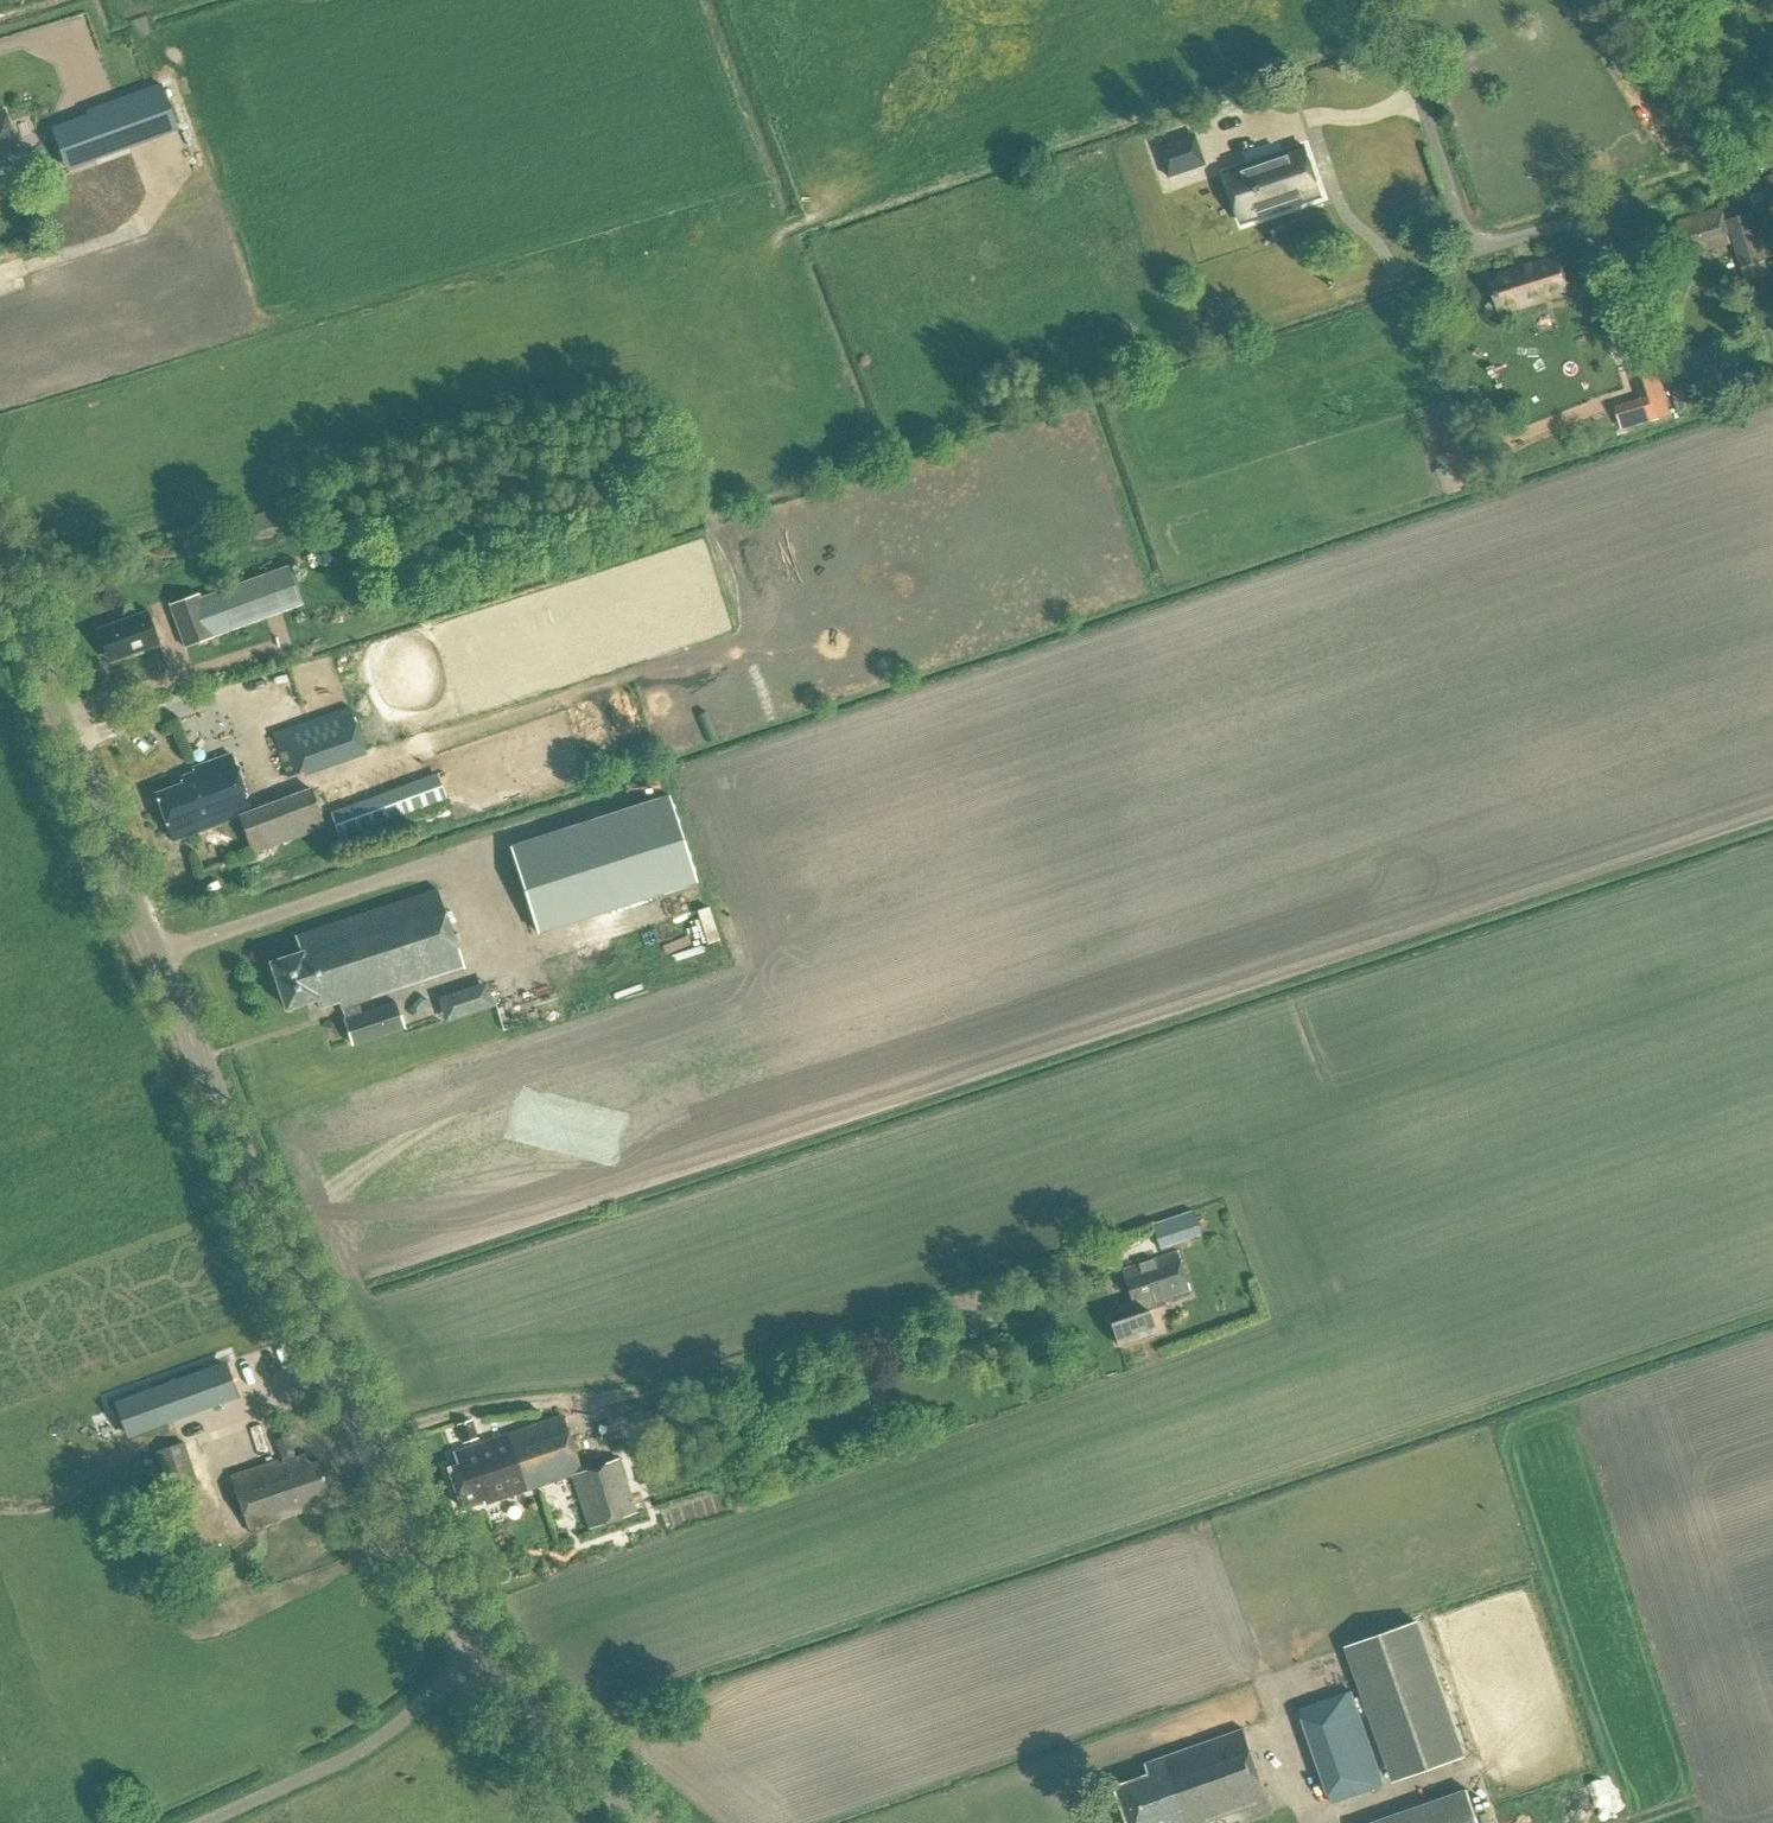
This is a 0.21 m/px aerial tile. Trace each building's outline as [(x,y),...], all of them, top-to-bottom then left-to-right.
[(162,83),(51,123),(66,166),(177,126),(162,83)] [(18,152),(5,110),(0,112),(0,157),(18,152)] [(1159,148),(1170,178),(1207,166),(1196,135),(1159,148)] [(1322,196),(1305,147),(1226,174),(1242,223),(1322,196)] [(1584,162),(1587,172),(1608,164),(1605,154),(1584,162)] [(1772,197),(1772,178),(1772,176),(1747,185),(1753,204),(1772,197)] [(1751,214),(1725,222),(1721,208),(1677,221),(1680,230),(1672,232),(1678,251),(1681,250),(1686,268),(1709,261),(1706,251),(1731,244),(1728,233),(1730,232),(1740,268),(1765,261),(1751,214)] [(1574,291),(1563,255),(1498,274),(1500,281),(1492,283),(1500,312),(1574,291)] [(1603,297),(1615,334),(1631,329),(1619,292),(1603,297)] [(1676,359),(1682,376),(1719,365),(1712,344),(1692,351),(1693,354),(1676,359)] [(204,533),(210,551),(282,528),(277,510),(204,533)] [(199,599),(197,594),(171,603),(187,647),(303,606),(289,567),(199,599)] [(118,625),(99,632),(100,636),(98,640),(101,648),(105,649),(108,659),(128,652),(128,654),(131,653),(135,657),(143,654),(144,649),(159,643),(148,612),(117,623),(118,625)] [(366,754),(401,742),(386,699),(352,710),(351,705),(274,732),(291,783),(367,757),(366,754)] [(239,815),(253,853),(327,826),(324,816),(345,809),(336,780),(314,788),(253,809),(232,749),(192,763),(194,766),(179,772),(182,782),(155,791),(172,839),(239,815)] [(446,798),(440,780),(333,819),(339,837),(446,798)] [(702,882),(674,795),(514,847),(543,935),(702,882)] [(346,1018),(354,1044),(404,1028),(396,1002),(361,1013),(357,1003),(464,968),(438,890),(296,937),(301,954),(272,963),(280,989),(278,992),(282,1001),(285,1003),(287,1008),(316,998),(319,1008),(338,1002),(341,1009),(346,1018)] [(498,976),(448,993),(457,1018),(507,1000),(498,976)] [(1151,1225),(1159,1249),(1200,1235),(1192,1211),(1151,1225)] [(1111,1323),(1119,1345),(1156,1332),(1149,1310),(1152,1303),(1191,1290),(1177,1251),(1121,1270),(1132,1302),(1124,1319),(1111,1323)] [(224,1364),(116,1403),(128,1435),(236,1396),(224,1364)] [(483,1503),(571,1474),(589,1528),(636,1513),(618,1458),(581,1471),(563,1416),(453,1453),(457,1464),(448,1468),(460,1506),(482,1498),(483,1503)] [(463,1443),(477,1439),(470,1420),(457,1424),(463,1443)] [(276,1440),(283,1462),(278,1463),(277,1460),(230,1476),(249,1533),(262,1528),(261,1526),(308,1510),(307,1508),(331,1500),(318,1461),(308,1464),(305,1454),(295,1458),(288,1436),(276,1440)] [(155,1452),(168,1492),(196,1484),(183,1443),(155,1452)] [(1426,1620),(1350,1640),(1366,1701),(1381,1697),(1383,1701),(1404,1695),(1415,1736),(1412,1737),(1407,1721),(1388,1726),(1401,1774),(1453,1760),(1449,1747),(1459,1744),(1426,1620)] [(1300,1707),(1330,1800),(1385,1782),(1354,1689),(1300,1707)] [(1127,1819),(1129,1822),(1208,1822),(1269,1803),(1246,1732),(1147,1765),(1151,1777),(1120,1788),(1129,1815),(1127,1819)] [(1582,1809),(1621,1796),(1617,1786),(1579,1799),(1582,1809)] [(1359,1822),(1477,1822),(1465,1787),(1359,1822)]
